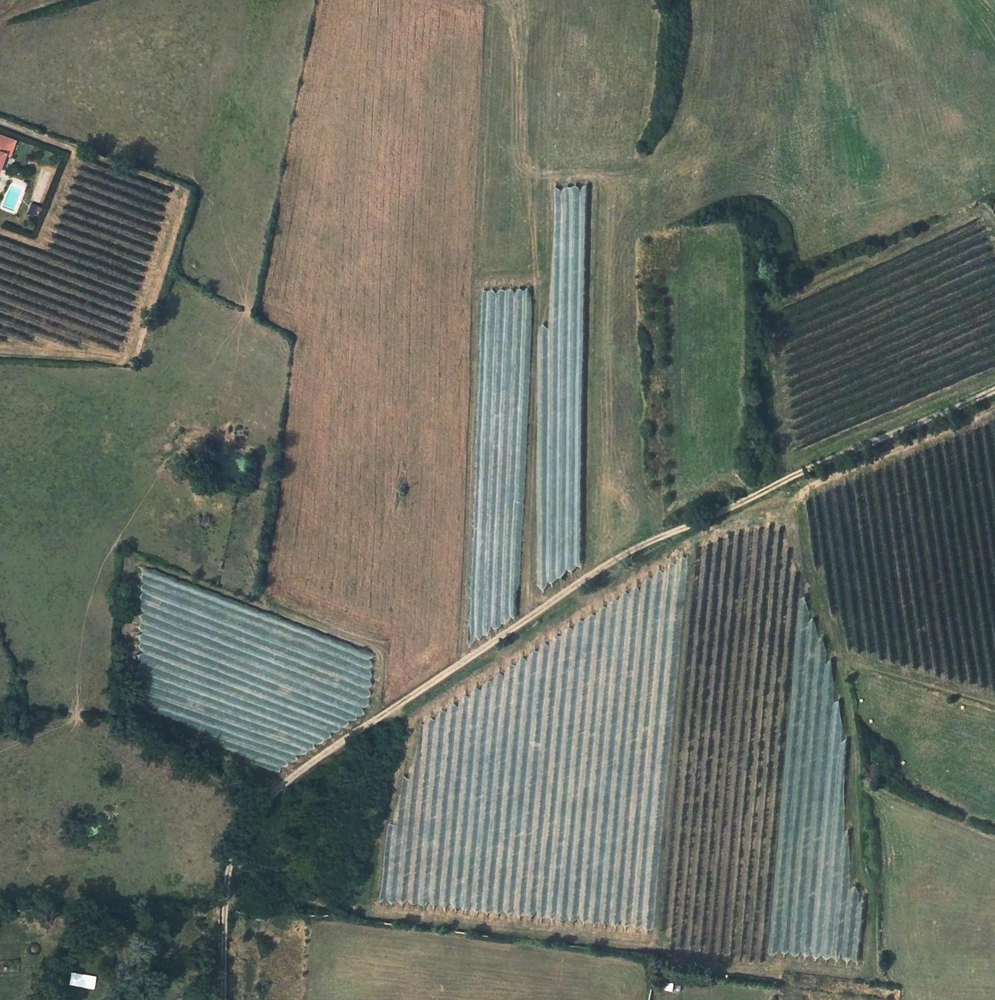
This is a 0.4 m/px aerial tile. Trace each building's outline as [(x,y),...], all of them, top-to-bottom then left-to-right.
[(0,131),(0,152),(1,148),(7,150),(12,134),(0,131)] [(161,600),(156,638),(179,641),(180,634),(187,635),(189,622),(179,621),(182,605),(186,605),(187,594),(179,593),(180,582),(166,580),(163,600),(161,600)]
